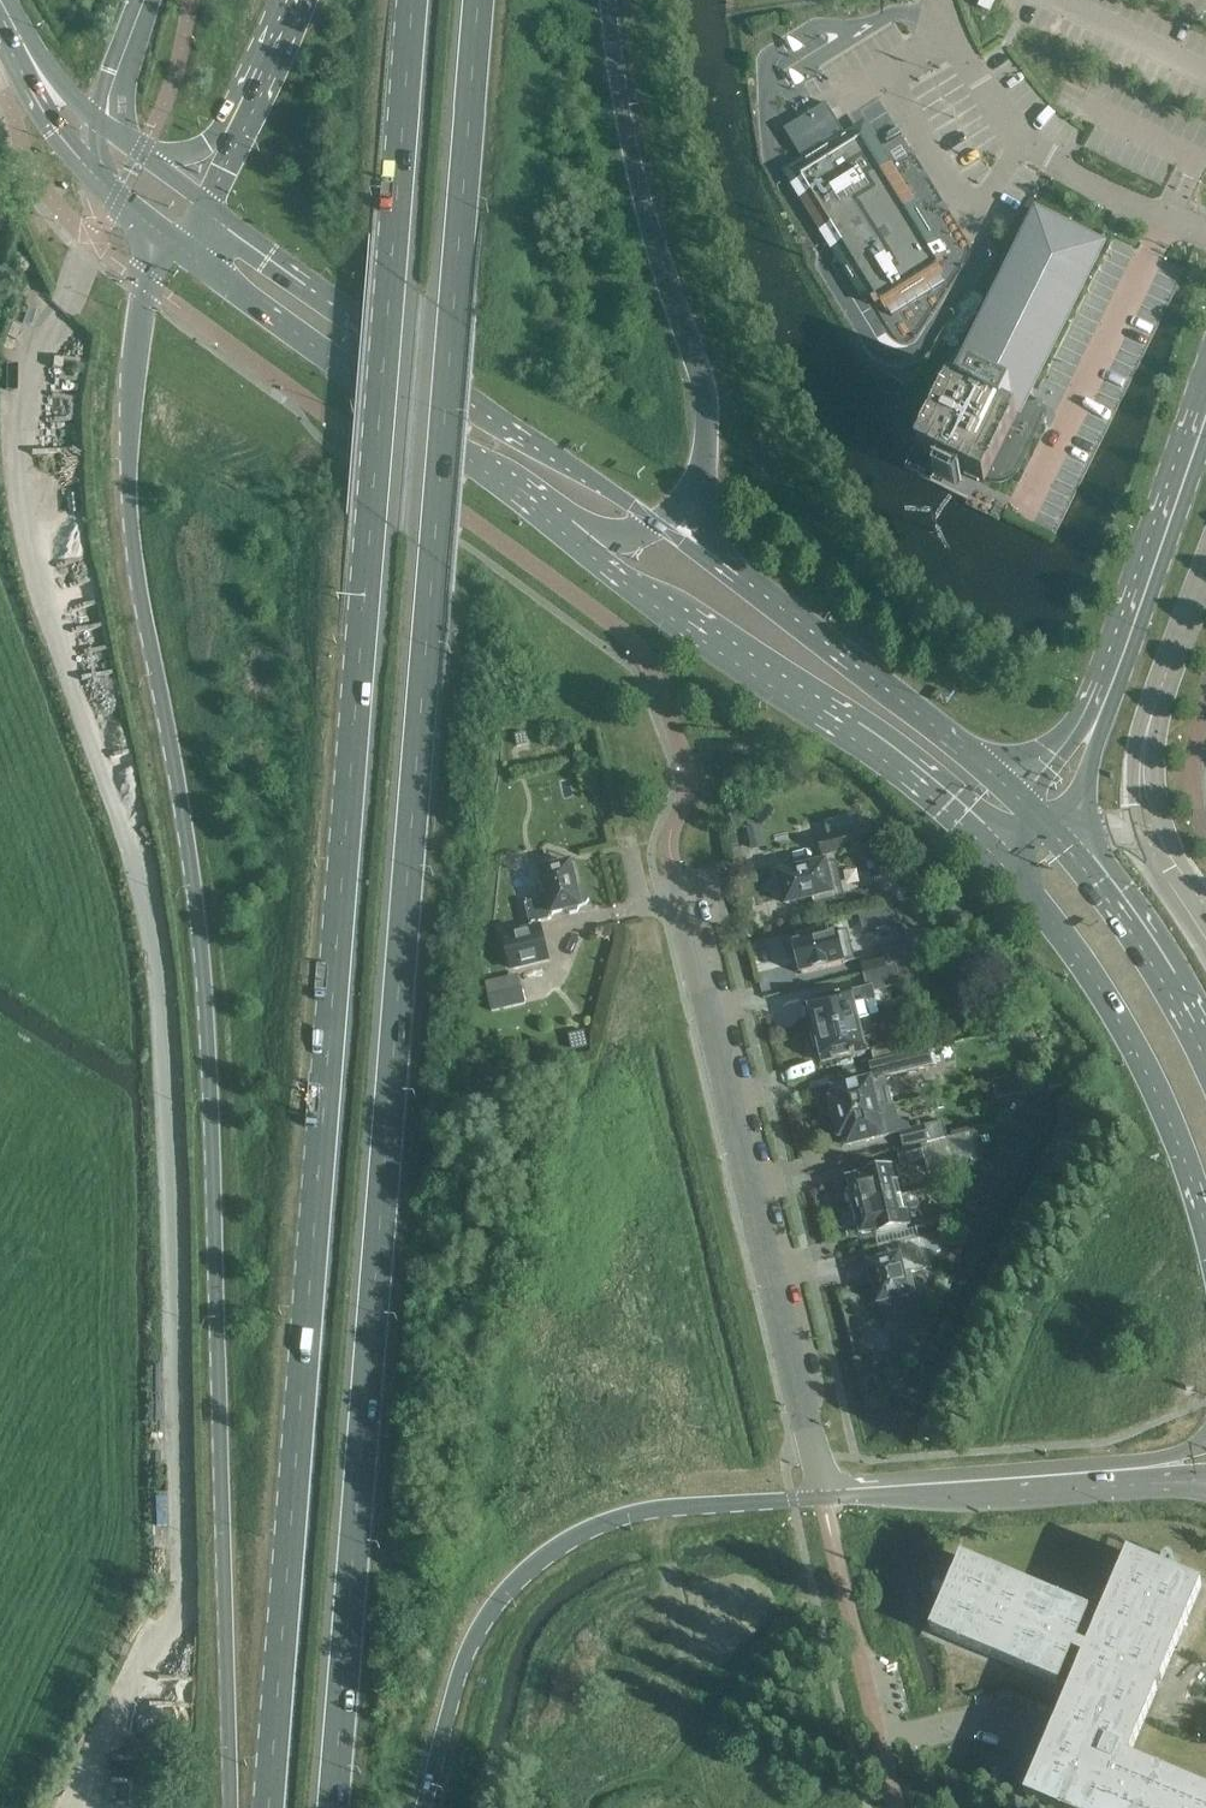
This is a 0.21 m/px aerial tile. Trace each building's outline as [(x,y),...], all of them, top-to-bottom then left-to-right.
[(995,0),(982,0),(978,7),(989,12),(995,0)] [(816,142),(824,157),(795,175),(860,281),(869,275),(871,281),(923,250),(920,244),(928,239),(914,216),(919,213),(900,183),(895,186),(863,133),(849,141),(826,104),(786,129),(788,133),(820,113),(829,127),(813,137),(816,142)] [(820,113),(788,133),(800,152),(816,142),(813,137),(829,127),(820,113)] [(1076,232),(1067,228),(1064,226),(1061,231),(1047,224),(1042,234),(1033,229),(969,357),(961,353),(920,435),(927,438),(916,459),(935,469),(935,470),(961,483),(962,480),(956,477),(958,472),(985,485),(987,481),(990,481),(996,482),(1002,482),(1008,480),(1013,477),(1017,473),(1020,467),(1041,426),(1033,423),(1033,422),(1033,420),(1032,419),(1032,417),(1030,416),(1028,415),(1033,406),(1023,400),(1093,258),(1083,254),(1088,244),(1073,237),(1076,232)] [(877,825),(867,827),(871,844),(883,842),(877,825)] [(828,836),(818,839),(822,856),(824,856),(834,854),(871,845),(871,844),(867,827),(859,829),(828,836)] [(814,907),(830,903),(827,894),(832,892),(825,861),(809,865),(809,866),(779,874),(782,886),(780,890),(782,898),(785,900),(786,904),(812,897),(814,907)] [(504,935),(512,969),(549,960),(539,921),(550,919),(553,914),(565,910),(570,914),(578,912),(580,906),(581,906),(581,905),(587,904),(590,899),(587,887),(582,884),(576,885),(570,862),(541,870),(548,897),(525,903),(531,928),(504,935)] [(801,974),(855,961),(847,930),(794,944),(794,946),(791,950),(793,959),(798,961),(801,974)] [(863,974),(906,963),(911,962),(907,945),(882,951),(883,954),(860,960),(863,974)] [(909,976),(906,963),(863,974),(867,988),(808,1002),(811,1016),(807,1017),(811,1033),(870,1019),(865,1002),(876,999),(874,992),(901,985),(899,979),(909,976)] [(525,1007),(518,974),(485,981),(492,1014),(525,1007)] [(874,1038),(870,1019),(811,1033),(815,1049),(819,1048),(822,1062),(867,1051),(864,1040),(874,1038)] [(554,1053),(590,1050),(588,1030),(552,1033),(554,1053)] [(871,1049),(875,1062),(893,1057),(890,1045),(871,1049)] [(893,1057),(875,1062),(829,1073),(835,1099),(831,1100),(832,1104),(829,1108),(831,1115),(834,1116),(835,1119),(878,1109),(892,1105),(887,1086),(897,1084),(895,1075),(933,1066),(929,1049),(893,1057)] [(881,1123),(878,1109),(835,1119),(836,1121),(833,1125),(835,1132),(839,1134),(840,1138),(844,1137),(847,1146),(893,1135),(890,1121),(881,1123)] [(900,1132),(904,1149),(946,1139),(942,1122),(900,1132)] [(953,1138),(946,1139),(904,1149),(897,1151),(900,1164),(956,1151),(953,1138)] [(855,1207),(895,1197),(891,1182),(897,1181),(893,1166),(860,1174),(861,1176),(848,1180),(851,1190),(849,1194),(851,1203),(854,1205),(855,1207)] [(900,1195),(895,1197),(855,1207),(855,1209),(854,1213),(856,1221),(859,1223),(862,1234),(874,1231),(875,1233),(908,1225),(915,1223),(918,1237),(942,1231),(938,1217),(923,1221),(920,1208),(905,1212),(900,1195)] [(877,1298),(878,1302),(882,1316),(905,1311),(902,1297),(909,1295),(925,1290),(920,1270),(931,1267),(928,1254),(951,1249),(947,1230),(942,1231),(918,1237),(870,1249),(873,1259),(865,1261),(874,1296),(877,1298)] [(854,1334),(860,1363),(866,1362),(863,1348),(870,1346),(867,1331),(854,1334)] [(1165,1568),(1160,1566),(1128,1552),(1087,1648),(1076,1643),(1090,1612),(962,1557),(946,1593),(944,1598),(930,1631),(1059,1686),(1072,1654),(1083,1658),(1024,1795),(1055,1807),(1205,1807),(1205,1789),(1129,1756),(1202,1584),(1165,1568)]
